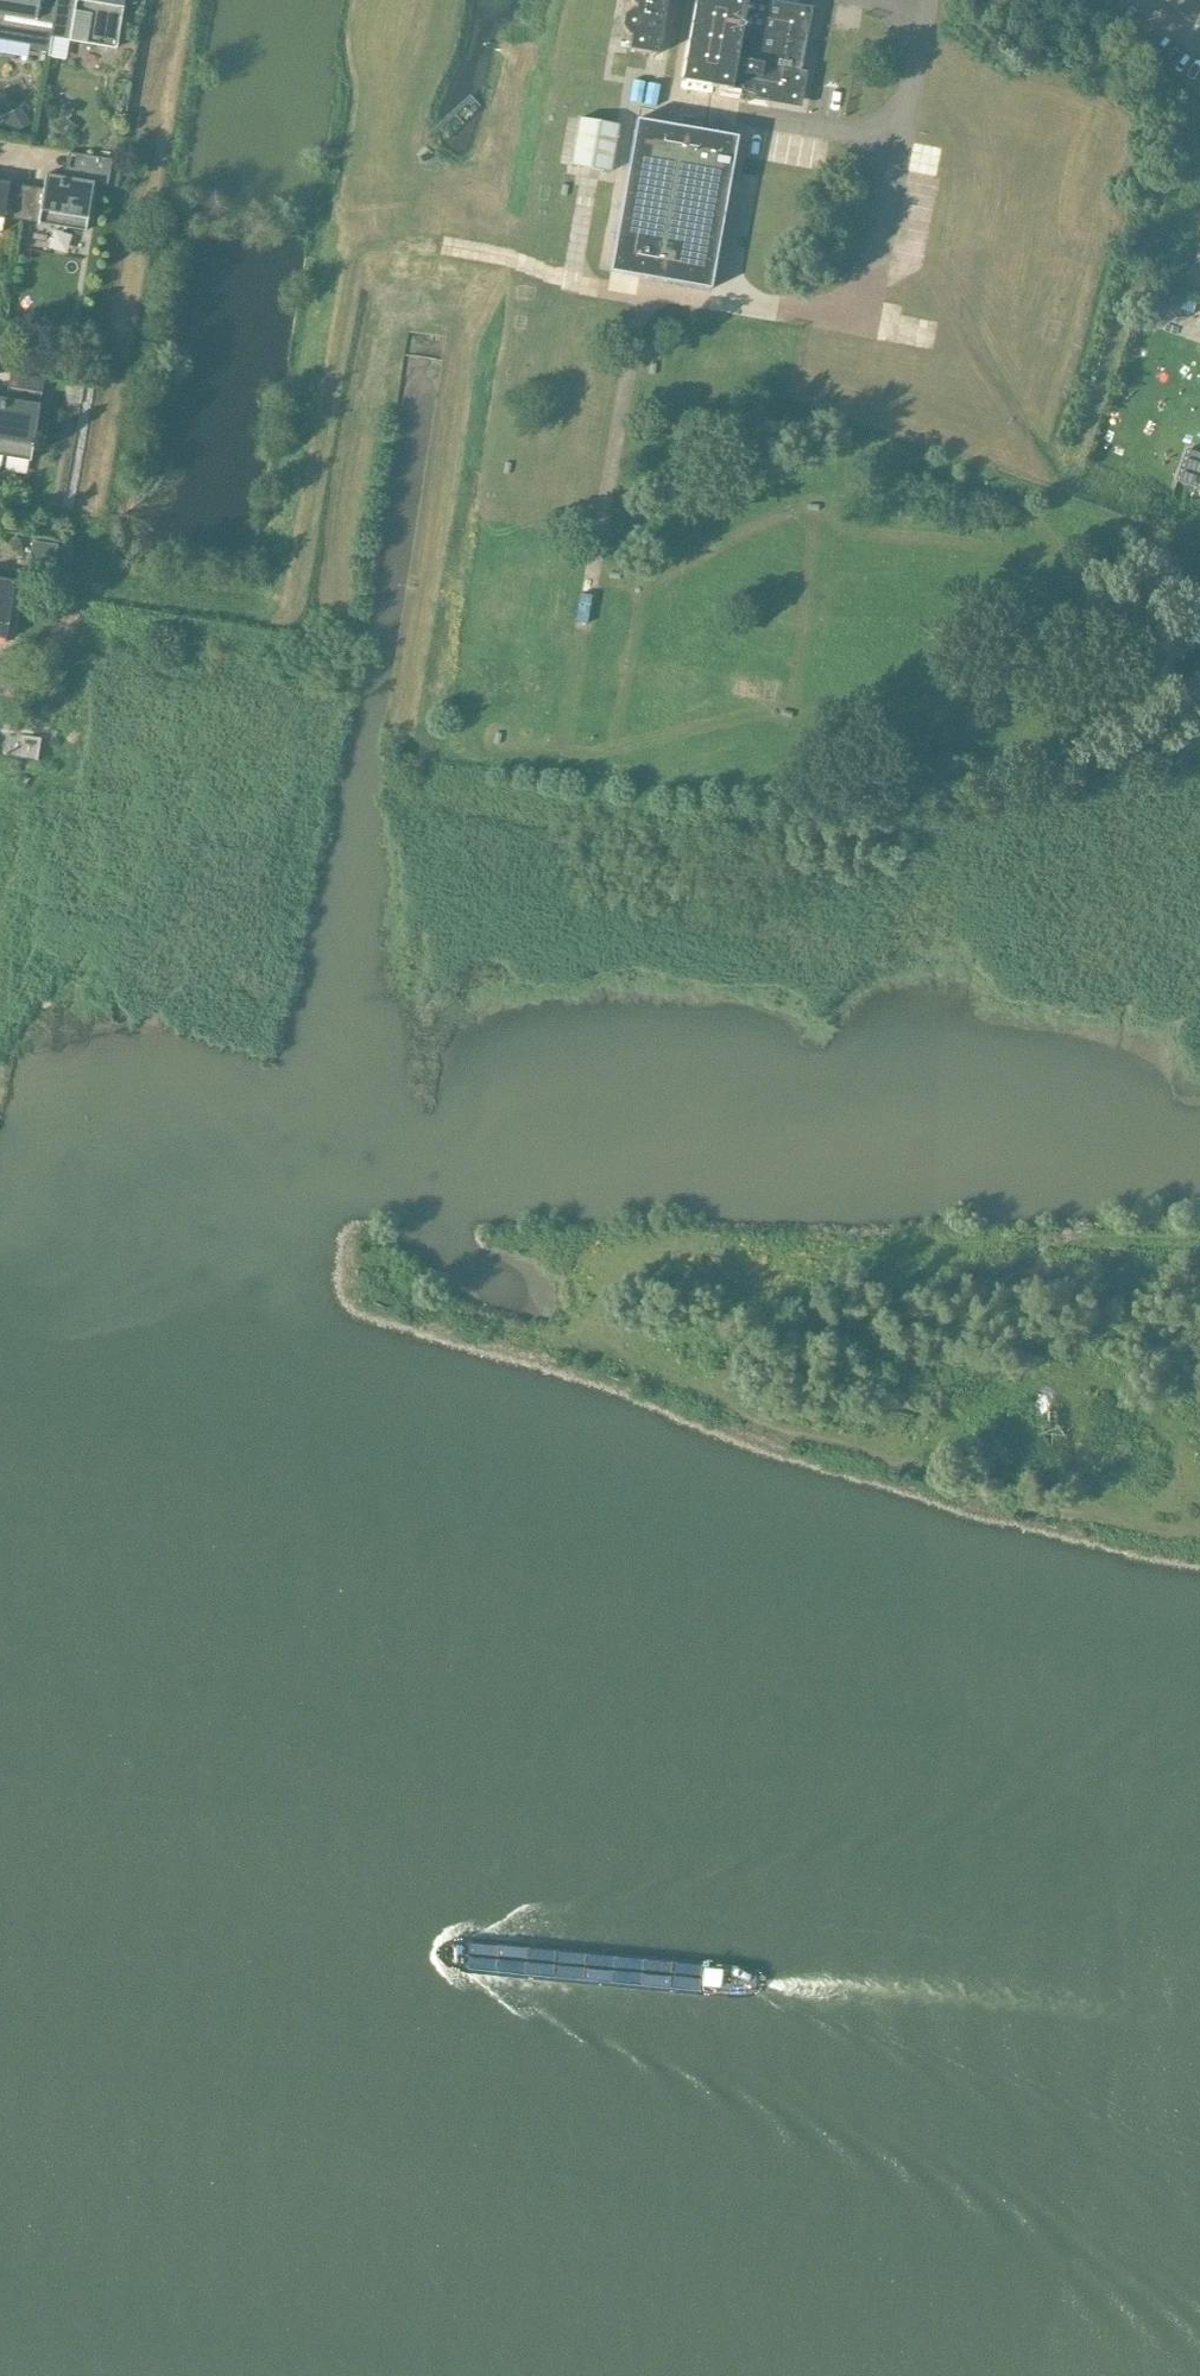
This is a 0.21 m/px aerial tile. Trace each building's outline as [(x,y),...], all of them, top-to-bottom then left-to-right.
[(48,56),(58,0),(0,0),(0,15),(33,21),(28,49),(47,52),(46,55),(48,56)] [(48,56),(49,56),(52,37),(117,48),(121,27),(126,28),(127,28),(128,28),(129,27),(129,26),(130,25),(130,24),(129,22),(128,21),(127,20),(122,19),(125,0),(58,0),(48,56)] [(628,36),(630,36),(628,50),(656,55),(666,0),(629,0),(633,5),(636,6),(635,10),(632,10),(623,16),(621,27),(628,36)] [(669,82),(784,102),(800,9),(752,0),(683,0),(669,82)] [(601,170),(608,124),(568,118),(560,164),(601,170)] [(637,120),(610,272),(710,290),(731,173),(737,138),(637,120)] [(43,143),(57,153),(65,141),(51,131),(43,143)] [(76,155),(74,172),(109,178),(112,160),(76,155)] [(27,187),(21,222),(86,232),(93,184),(46,177),(44,189),(27,187)] [(21,222),(27,187),(0,183),(0,232),(1,233),(3,220),(21,222)] [(46,361),(12,356),(5,400),(0,399),(0,457),(30,462),(46,361)] [(1177,481),(1199,489),(1199,453),(1187,449),(1177,481)] [(5,640),(15,581),(0,579),(0,640),(5,640)]
